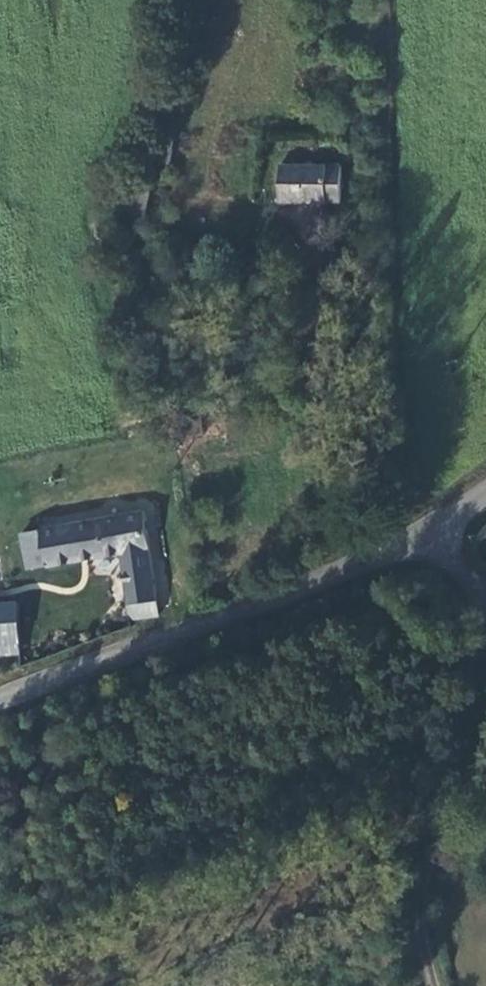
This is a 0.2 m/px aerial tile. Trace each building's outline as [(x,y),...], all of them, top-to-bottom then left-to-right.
[(332,173),(277,170),(275,202),(331,204),(332,173)] [(132,618),(161,614),(142,510),(18,533),(24,568),(120,551),(132,618)] [(12,638),(10,603),(0,603),(0,639),(12,638)] [(0,639),(0,654),(13,653),(12,638),(0,639)]
